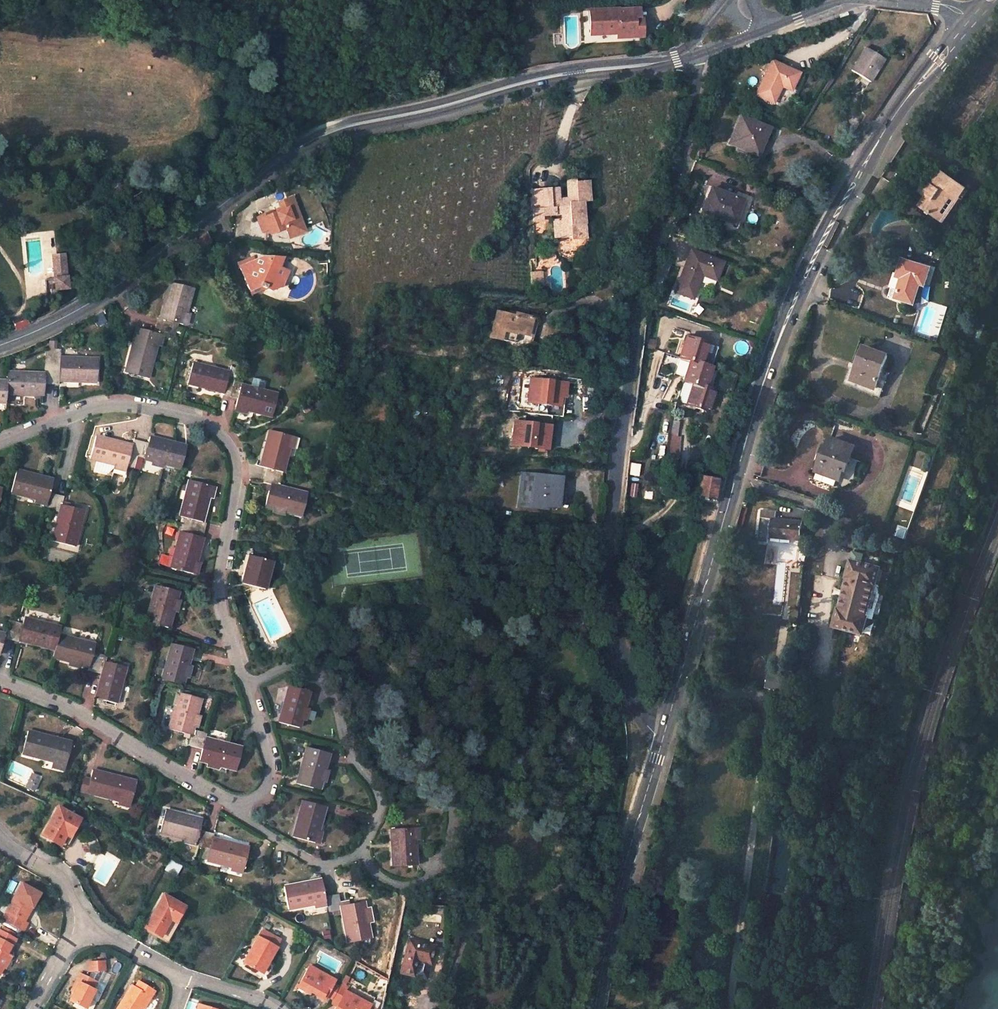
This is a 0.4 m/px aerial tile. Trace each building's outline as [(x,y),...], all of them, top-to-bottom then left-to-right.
[(589,11),(590,34),(616,34),(616,38),(635,37),(634,18),(639,18),(638,10),(619,11),(619,10),(589,11)] [(643,37),(642,18),(639,18),(634,18),(635,37),(643,37)] [(883,61),(866,50),(853,70),(871,81),(883,61)] [(798,74),(773,61),(757,94),(773,102),(781,86),(790,91),(798,74)] [(769,129),(741,118),(730,143),(739,147),(756,154),(763,139),(764,140),(769,129)] [(739,147),(737,151),(756,159),(758,155),(756,154),(739,147)] [(962,187),(941,172),(936,180),(932,186),(928,184),(927,183),(920,192),(927,197),(920,206),(942,222),(958,199),(955,197),(962,187)] [(577,232),(583,232),(582,220),(579,220),(578,210),(584,209),(588,209),(588,198),(584,198),(583,188),(573,189),(573,186),(565,187),(566,206),(566,210),(559,211),(557,208),(556,207),(555,195),(529,197),(532,229),(542,228),(542,223),(560,221),(560,226),(556,227),(553,230),(554,246),(569,244),(574,244),(578,240),(577,232)] [(955,197),(958,199),(965,189),(962,187),(955,197)] [(741,201),(711,190),(702,212),(724,221),(733,224),(741,202),(741,201)] [(300,215),(296,204),(293,205),(289,197),(279,202),(281,207),(282,209),(276,212),(266,217),(272,230),(274,234),(288,228),(290,232),(302,227),(297,216),(300,215)] [(733,224),(738,226),(746,203),(741,202),(733,224)] [(260,217),(267,232),(272,230),(266,217),(276,212),(275,210),(260,217)] [(302,227),(290,232),(292,237),(307,231),(300,215),(297,216),(302,227)] [(737,229),(738,226),(733,224),(724,221),(722,225),(733,231),(737,229)] [(679,227),(677,235),(684,238),(687,230),(679,227)] [(584,245),(583,232),(577,232),(578,240),(574,244),(569,244),(569,247),(584,245)] [(196,241),(201,251),(208,245),(204,235),(196,241)] [(691,251),(689,257),(697,261),(700,254),(691,251)] [(715,280),(723,263),(700,254),(697,261),(689,257),(675,292),(692,299),(702,275),(715,280)] [(52,256),(54,280),(43,281),(45,297),(55,296),(55,291),(67,290),(64,256),(52,256)] [(254,257),(238,264),(240,267),(255,261),(254,257)] [(670,260),(663,257),(658,269),(665,272),(670,260)] [(272,290),(282,285),(288,272),(283,269),(278,267),(282,259),(270,258),(269,261),(265,259),(262,265),(258,267),(255,261),(240,267),(250,291),(261,287),(266,289),(266,288),(272,290)] [(262,265),(265,259),(262,258),(255,261),(258,267),(262,265)] [(282,259),(278,267),(283,269),(287,259),(282,259)] [(903,261),(898,275),(898,277),(902,278),(897,298),(915,303),(920,284),(925,286),(930,269),(903,261)] [(541,287),(540,271),(529,272),(530,288),(541,287)] [(898,275),(894,273),(888,295),(897,298),(902,278),(898,277),(898,275)] [(192,289),(170,283),(160,319),(157,318),(155,325),(170,329),(172,322),(183,325),(183,324),(184,321),(186,313),(192,289)] [(252,295),(265,290),(266,289),(261,287),(250,291),(252,295)] [(516,315),(504,312),(497,336),(507,339),(510,330),(513,331),(516,338),(515,341),(520,343),(523,332),(534,335),(539,318),(522,313),(521,317),(516,315)] [(30,326),(26,318),(15,324),(18,331),(30,326)] [(524,346),(539,337),(544,323),(542,319),(539,318),(534,335),(523,332),(520,343),(515,341),(514,341),(513,343),(524,346)] [(150,371),(157,346),(160,334),(164,335),(168,336),(170,329),(155,325),(153,333),(137,328),(128,365),(150,371)] [(984,329),(974,326),(970,343),(980,346),(984,329)] [(510,330),(507,339),(514,341),(515,341),(516,338),(513,331),(510,330)] [(707,344),(686,337),(680,356),(690,360),(683,381),(693,385),(687,404),(707,412),(715,391),(705,387),(711,368),(700,365),(707,344)] [(888,357),(864,348),(851,381),(876,390),(882,374),(885,364),(887,360),(888,357)] [(53,350),(46,349),(44,374),(8,373),(7,382),(7,393),(44,395),(44,384),(52,385),(53,350)] [(59,381),(97,382),(97,360),(60,359),(61,350),(53,350),(52,385),(59,385),(59,381)] [(890,362),(887,360),(885,364),(882,374),(885,375),(890,362)] [(229,373),(193,363),(188,384),(224,393),(223,395),(229,397),(234,379),(228,377),(229,373)] [(874,395),(880,398),(888,376),(885,375),(882,374),(876,390),(874,395)] [(253,378),(250,387),(263,391),(266,381),(253,378)] [(561,407),(562,397),(566,398),(568,384),(532,378),(529,402),(561,407)] [(229,397),(238,400),(235,407),(246,410),(272,417),(277,395),(263,391),(250,387),(241,385),(242,381),(234,379),(229,397)] [(851,381),(850,386),(874,395),(876,390),(851,381)] [(549,440),(551,426),(516,421),(512,445),(544,449),(545,439),(549,440)] [(292,437),(269,431),(260,467),(267,468),(265,475),(281,480),(283,473),(289,448),(292,437)] [(137,457),(141,442),(134,440),(132,446),(96,436),(91,459),(102,462),(99,472),(110,475),(117,469),(118,466),(126,469),(130,455),(137,457)] [(186,447),(149,437),(148,444),(141,442),(137,457),(152,461),(164,464),(180,468),(186,447)] [(855,447),(830,438),(827,447),(825,446),(816,472),(840,481),(844,471),(846,472),(855,447)] [(57,495),(50,493),(53,480),(17,471),(11,492),(37,499),(48,502),(47,507),(46,509),(53,511),(57,495)] [(524,508),(541,509),(541,506),(547,507),(555,508),(558,478),(522,474),(521,485),(526,486),(524,508)] [(281,480),(265,475),(263,483),(270,485),(270,486),(268,491),(264,507),(273,509),(284,512),(301,516),(307,494),(280,487),(281,480)] [(716,479),(697,476),(693,499),(712,502),(716,479)] [(211,486),(190,480),(180,517),(189,519),(187,526),(205,530),(206,523),(202,522),(208,497),(211,486)] [(518,507),(524,508),(526,486),(521,485),(518,507)] [(751,500),(754,492),(749,490),(748,490),(745,499),(751,500)] [(53,511),(60,513),(52,541),(74,547),(83,511),(62,505),(64,497),(57,495),(53,511)] [(773,518),(759,517),(756,542),(767,543),(768,536),(771,536),(770,537),(800,541),(802,522),(773,519),(773,518)] [(187,526),(186,534),(181,532),(171,568),(194,574),(197,562),(205,530),(187,526)] [(271,561),(249,556),(243,585),(264,590),(271,561)] [(861,563),(850,560),(846,579),(847,579),(839,609),(838,609),(834,627),(865,635),(869,617),(867,617),(875,586),(877,587),(881,568),(878,567),(880,557),(874,556),(873,556),(871,556),(870,556),(868,556),(866,557),(865,558),(864,559),(863,560),(862,561),(861,563)] [(178,592),(156,587),(146,622),(169,628),(173,612),(176,600),(178,592)] [(61,628),(24,618),(22,625),(16,623),(11,641),(18,643),(19,640),(55,650),(57,641),(59,635),(61,628)] [(9,621),(5,635),(0,633),(0,653),(4,639),(11,641),(16,623),(9,621)] [(100,655),(93,653),(95,645),(59,635),(57,641),(55,650),(53,658),(70,662),(79,665),(81,665),(89,667),(88,671),(95,672),(100,655)] [(187,666),(191,649),(172,644),(162,680),(182,685),(184,677),(187,666)] [(95,672),(102,674),(96,698),(116,704),(125,667),(106,662),(107,657),(100,655),(95,672)] [(309,692),(288,687),(278,722),(299,728),(301,720),(304,709),(309,692)] [(206,733),(192,730),(193,727),(196,717),(196,715),(200,699),(179,693),(169,729),(185,733),(191,735),(190,740),(188,745),(202,749),(205,739),(206,733)] [(71,742),(28,731),(22,754),(55,762),(65,765),(71,742)] [(219,766),(235,770),(241,748),(205,739),(202,749),(199,761),(207,763),(219,766)] [(328,754),(306,748),(296,784),(319,790),(321,781),(324,771),(328,754)] [(135,781),(93,770),(87,793),(119,801),(130,804),(135,781)] [(324,807),(302,801),(292,837),(315,844),(317,833),(324,807)] [(79,819),(58,807),(42,836),(59,846),(65,835),(69,838),(79,819)] [(205,832),(199,830),(202,820),(166,811),(160,833),(184,839),(196,842),(195,846),(201,847),(205,832)] [(413,828),(390,830),(392,867),(415,866),(413,840),(413,828)] [(201,847),(210,850),(207,861),(231,867),(243,870),(249,848),(212,839),(213,834),(205,832),(201,847)] [(63,848),(69,838),(65,835),(59,846),(63,848)] [(320,880),(284,887),(288,910),(314,905),(325,903),(325,906),(327,912),(333,911),(331,896),(324,897),(320,880)] [(25,921),(40,894),(21,884),(1,921),(23,933),(28,923),(25,921)] [(333,911),(341,910),(347,943),(370,939),(367,922),(365,911),(364,910),(363,902),(346,905),(340,906),(339,902),(338,894),(331,896),(333,911)] [(184,907),(163,895),(144,929),(160,937),(170,920),(175,923),(184,907)] [(165,940),(175,923),(170,920),(160,937),(165,940)] [(263,929),(258,937),(277,948),(281,941),(263,929)] [(0,932),(0,972),(2,968),(0,967),(3,962),(5,963),(9,956),(7,954),(15,940),(0,932)] [(277,948),(258,937),(243,962),(259,972),(266,961),(268,962),(277,948)] [(434,947),(409,940),(401,973),(425,979),(434,947)] [(103,970),(104,961),(88,961),(88,970),(90,970),(102,970),(103,970)] [(335,980),(309,966),(298,985),(310,992),(324,1000),(326,996),(331,987),(333,984),(335,980)] [(102,970),(90,970),(87,977),(97,982),(105,986),(111,975),(102,970)] [(68,1000),(86,1008),(91,998),(95,990),(102,993),(105,986),(97,982),(87,977),(79,973),(75,981),(77,982),(73,991),(68,1000)] [(138,982),(135,987),(132,985),(117,1008),(140,1008),(141,1008),(148,996),(151,998),(154,992),(138,982)] [(333,984),(331,987),(326,996),(332,999),(338,987),(333,984)] [(370,1006),(345,992),(347,988),(340,984),(338,987),(332,999),(330,1002),(337,1006),(336,1008),(368,1008),(370,1006)] [(310,992),(298,985),(296,988),(308,994),(310,992)] [(95,990),(91,998),(98,1002),(102,993),(95,990)] [(151,998),(148,996),(141,1008),(143,1008),(151,998)]
